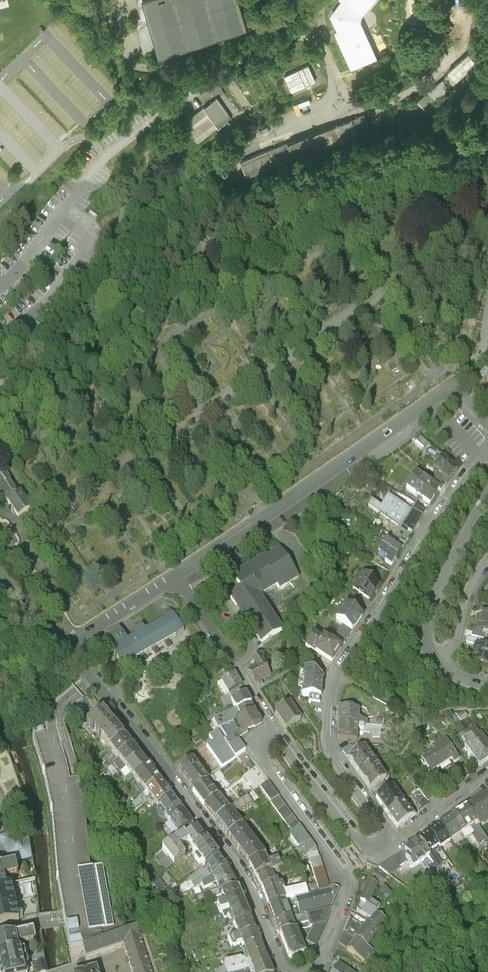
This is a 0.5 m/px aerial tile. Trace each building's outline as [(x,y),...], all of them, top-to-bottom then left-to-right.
[(140,13),(133,15),(142,47),(155,44),(157,51),(246,25),(238,0),(136,0),(140,13)] [(329,14),(337,30),(334,31),(351,69),(376,58),(368,38),(369,37),(366,32),(365,33),(360,20),(361,16),(370,4),(371,5),(374,1),(373,0),(341,0),(329,14)] [(436,100),(477,64),(469,55),(448,72),(450,74),(429,92),(431,94),(420,104),(424,108),(435,99),(436,100)] [(310,63),(284,75),(292,92),(318,81),(310,63)] [(232,120),(217,99),(183,123),(198,144),(232,120)] [(352,121),(358,137),(367,133),(366,129),(369,128),(364,116),(352,121)] [(352,121),(336,127),(342,143),(358,137),(352,121)] [(336,127),(287,145),(293,161),(342,143),(336,127)] [(287,145),(240,163),(246,178),(293,161),(287,145)] [(485,380),(480,386),(483,389),(486,386),(487,388),(487,382),(485,380)] [(443,461),(447,464),(450,460),(442,454),(435,463),(439,466),(443,461)] [(447,464),(443,461),(439,466),(433,473),(437,477),(434,480),(435,481),(441,486),(444,482),(447,485),(457,473),(447,464)] [(431,487),(415,477),(406,492),(419,501),(419,508),(426,512),(434,499),(438,492),(431,487)] [(19,500),(6,480),(0,484),(0,491),(0,492),(0,494),(8,507),(19,500)] [(444,489),(441,486),(435,481),(431,487),(438,492),(441,494),(444,489)] [(395,501),(388,497),(378,514),(381,516),(412,535),(426,512),(419,508),(399,495),(395,501)] [(30,515),(21,500),(20,499),(19,500),(8,507),(7,507),(8,508),(18,523),(18,524),(19,523),(30,516),(30,517),(31,516),(30,515)] [(405,546),(412,535),(381,516),(374,528),(380,531),(400,544),(400,543),(405,546)] [(376,537),(386,543),(396,550),(400,544),(380,531),(376,537)] [(396,550),(386,543),(378,557),(386,562),(384,565),(391,569),(401,553),(396,551),(397,550),(396,550)] [(401,553),(405,546),(400,543),(400,544),(396,550),(397,550),(396,551),(401,553)] [(268,559),(267,557),(233,580),(242,592),(231,600),(262,645),(282,631),(259,597),(277,585),(279,589),(298,576),(281,550),(268,559)] [(379,587),(363,577),(353,593),(369,604),(379,587)] [(359,612),(349,605),(336,626),(352,636),(362,620),(356,617),(359,612)] [(184,632),(173,616),(145,635),(142,630),(133,636),(136,641),(128,647),(119,634),(104,645),(113,657),(111,658),(123,675),(184,632)] [(482,619),(479,629),(476,628),(474,637),(476,638),(476,639),(487,643),(487,621),(482,619)] [(344,649),(351,638),(341,632),(334,643),(344,649)] [(327,645),(331,647),(332,645),(327,642),(327,641),(320,636),(318,640),(327,645)] [(318,640),(314,637),(305,653),(318,661),(327,645),(318,640)] [(331,647),(327,645),(318,661),(320,662),(331,669),(341,654),(331,647)] [(475,653),(473,661),(474,662),(472,671),(487,675),(487,656),(475,653)] [(262,668),(265,666),(260,659),(251,666),(255,672),(262,668)] [(328,674),(331,669),(320,662),(317,667),(328,674)] [(262,668),(255,672),(247,677),(256,690),(270,681),(262,668)] [(303,681),(299,681),(298,694),(302,695),(302,703),(308,704),(320,705),(322,684),(311,677),(304,676),(303,681)] [(221,689),(228,701),(241,691),(234,679),(221,689)] [(231,707),(245,699),(241,691),(228,701),(228,702),(231,707)] [(236,714),(249,707),(245,699),(231,707),(232,710),(234,714),(236,714)] [(227,713),(232,710),(231,707),(228,702),(223,705),(227,713)] [(241,723),(253,717),(254,716),(249,707),(236,714),(239,720),(241,723)] [(289,709),(275,719),(286,736),(301,726),(289,709)] [(358,716),(339,715),(338,730),(357,731),(358,725),(358,716)] [(241,723),(239,720),(236,721),(234,717),(214,728),(218,737),(230,731),(241,725),(241,723)] [(224,749),(229,756),(238,749),(237,748),(247,740),(246,737),(254,733),(255,734),(261,729),(258,724),(256,725),(253,717),(241,723),(241,725),(230,731),(220,738),(227,748),(224,749)] [(100,746),(101,746),(114,734),(103,720),(87,733),(92,740),(94,739),(100,746)] [(445,736),(451,731),(444,721),(437,726),(445,736)] [(456,725),(459,729),(467,724),(464,721),(454,721),(456,725)] [(43,736),(33,739),(44,777),(52,814),(58,882),(64,920),(67,936),(71,955),(83,953),(84,956),(86,961),(87,961),(116,951),(124,948),(137,944),(135,937),(134,937),(132,929),(123,932),(113,874),(91,878),(87,833),(85,809),(76,768),(64,730),(53,733),(43,736)] [(357,731),(338,730),(337,746),(357,747),(357,736),(363,736),(363,738),(369,738),(368,731),(366,731),(357,731)] [(380,732),(368,731),(369,738),(372,743),(380,743),(380,732)] [(480,742),(484,739),(477,731),(472,735),(473,736),(474,736),(479,743),(480,742)] [(101,746),(110,758),(124,746),(114,734),(101,746)] [(486,766),(487,765),(487,752),(480,742),(479,743),(474,736),(473,736),(467,741),(486,766)] [(228,756),(217,740),(211,744),(204,749),(205,750),(204,751),(207,755),(206,756),(222,776),(235,766),(228,756)] [(486,766),(467,741),(461,746),(466,752),(464,753),(478,772),(486,766)] [(422,749),(418,752),(421,756),(428,750),(424,744),(420,747),(422,749)] [(459,765),(444,744),(431,754),(434,757),(420,767),(430,780),(450,765),(453,769),(459,765)] [(118,768),(132,757),(124,746),(110,758),(112,761),(117,767),(118,768)] [(228,756),(235,766),(245,758),(238,749),(229,756),(228,756)] [(358,754),(356,752),(350,752),(342,757),(346,763),(353,758),(358,754)] [(375,768),(364,753),(360,757),(358,754),(353,758),(355,760),(348,766),(359,780),(375,768)] [(118,768),(126,778),(140,767),(132,757),(118,768)] [(108,764),(114,771),(117,767),(112,761),(108,764)] [(134,788),(148,777),(140,767),(126,778),(130,784),(134,788)] [(176,780),(192,800),(208,788),(192,767),(176,780)] [(386,783),(375,768),(359,780),(370,795),(386,783)] [(134,788),(145,803),(159,792),(148,777),(134,788)] [(204,814),(218,803),(209,792),(215,788),(212,784),(208,788),(192,800),(204,814)] [(270,808),(278,802),(279,801),(268,788),(260,795),(270,808)] [(430,789),(420,796),(427,806),(438,798),(430,789)] [(403,806),(392,791),(375,803),(386,818),(403,806)] [(157,817),(171,806),(159,792),(145,803),(157,817)] [(477,827),(487,820),(487,796),(466,812),(477,827)] [(133,812),(138,808),(141,806),(139,802),(131,809),(133,812)] [(230,816),(233,821),(237,818),(242,818),(253,809),(247,802),(234,812),(233,813),(230,816)] [(270,809),(291,836),(300,829),(278,802),(270,808),(270,809)] [(215,828),(230,816),(228,815),(218,803),(218,804),(218,803),(204,814),(215,828)] [(170,831),(183,821),(171,806),(157,817),(169,832),(170,831)] [(403,806),(386,818),(397,832),(416,818),(408,807),(405,809),(403,806)] [(450,822),(450,823),(460,838),(460,839),(469,832),(472,837),(471,838),(478,848),(487,843),(477,827),(466,812),(464,808),(462,810),(461,811),(453,817),(454,819),(450,822)] [(227,842),(241,830),(233,821),(230,816),(215,828),(227,842)] [(181,841),(183,844),(194,835),(183,821),(170,831),(179,843),(181,841)] [(440,830),(450,845),(460,838),(450,823),(440,830)] [(7,851),(13,865),(32,859),(27,828),(18,831),(13,826),(6,835),(0,837),(0,843),(7,851)] [(305,846),(311,843),(300,829),(290,837),(299,849),(305,846)] [(162,830),(156,834),(160,839),(166,835),(166,834),(162,830)] [(249,868),(263,860),(265,858),(241,830),(227,842),(248,867),(249,868)] [(430,837),(439,852),(450,845),(440,830),(430,837)] [(194,859),(206,850),(194,835),(183,844),(180,846),(172,853),(154,868),(166,882),(185,867),(180,860),(186,855),(185,853),(188,851),(194,859)] [(171,842),(166,835),(160,839),(164,845),(169,844),(171,842)] [(418,844),(429,860),(433,867),(438,863),(434,856),(439,852),(430,837),(418,844)] [(13,865),(7,851),(0,843),(0,868),(13,865)] [(319,892),(329,889),(323,869),(322,869),(320,859),(318,860),(316,850),(311,843),(305,846),(319,892)] [(168,847),(172,853),(180,846),(178,844),(173,844),(168,847)] [(429,860),(418,844),(404,854),(408,860),(405,861),(407,864),(412,872),(424,864),(424,863),(429,860)] [(204,876),(218,865),(206,850),(194,859),(192,861),(196,866),(194,868),(199,874),(201,872),(204,876)] [(408,860),(404,854),(378,872),(387,879),(407,864),(405,861),(408,860)] [(271,874),(282,869),(278,862),(267,866),(263,860),(249,868),(256,881),(270,873),(271,874)] [(15,865),(13,865),(0,868),(0,889),(6,888),(3,877),(6,877),(7,878),(18,875),(15,865)] [(213,886),(226,875),(218,865),(204,876),(197,882),(199,885),(201,887),(209,881),(213,886)] [(298,866),(291,869),(294,879),(301,876),(298,866)] [(262,893),(277,884),(275,880),(288,874),(286,868),(282,869),(271,874),(270,873),(256,881),(262,893)] [(431,876),(437,873),(434,868),(428,871),(431,876)] [(387,881),(376,873),(370,881),(382,889),(383,887),(387,881)] [(218,896),(232,886),(227,875),(226,875),(213,886),(201,893),(203,898),(215,891),(218,896)] [(39,899),(35,882),(29,883),(32,900),(39,899)] [(199,885),(197,882),(189,888),(191,891),(199,885)] [(397,889),(399,890),(401,888),(393,883),(391,887),(396,891),(397,889)] [(279,888),(277,884),(262,893),(268,909),(295,900),(307,896),(307,895),(305,887),(285,893),(282,898),(281,893),(284,892),(282,887),(279,888)] [(377,888),(369,884),(360,905),(368,909),(370,905),(377,888)] [(221,902),(238,895),(232,886),(218,896),(221,902)] [(19,921),(11,887),(6,888),(0,889),(0,926),(19,921)] [(307,896),(295,900),(300,917),(306,916),(332,908),(333,906),(340,889),(333,887),(329,889),(319,892),(307,895),(307,896)] [(216,914),(220,921),(222,920),(228,917),(228,916),(244,910),(238,896),(238,895),(221,902),(225,912),(222,911),(216,914)] [(291,920),(300,917),(295,900),(268,909),(275,925),(291,920)] [(370,905),(368,909),(360,905),(356,913),(360,915),(370,921),(371,921),(375,916),(376,914),(379,910),(370,905)] [(332,908),(306,916),(308,923),(310,929),(312,928),(326,925),(327,925),(332,908)] [(234,930),(250,924),(244,910),(228,916),(228,917),(230,922),(234,930)] [(279,937),(296,932),(294,927),(298,926),(308,923),(306,916),(300,917),(291,920),(275,925),(279,937)] [(356,941),(366,948),(386,922),(377,916),(368,925),(356,941)] [(353,939),(362,926),(349,919),(343,932),(345,933),(353,939)] [(231,945),(255,936),(250,924),(234,930),(236,936),(229,939),(231,945)] [(315,950),(327,925),(326,925),(312,928),(305,944),(302,945),(306,955),(311,953),(315,950)] [(18,952),(16,941),(18,941),(19,944),(21,943),(21,944),(22,944),(36,941),(33,931),(0,939),(0,956),(18,952)] [(302,945),(300,940),(304,938),(301,931),(296,932),(279,937),(288,959),(292,961),(306,956),(306,955),(302,945)] [(348,951),(356,940),(353,939),(345,933),(339,945),(348,951)] [(244,954),(260,947),(255,936),(231,945),(228,946),(231,953),(239,950),(241,947),(244,954)] [(366,948),(356,941),(356,940),(348,951),(347,952),(364,965),(372,953),(366,948)] [(140,942),(137,944),(124,948),(132,971),(150,971),(140,942)] [(226,955),(231,953),(228,946),(213,951),(214,954),(216,955),(220,954),(220,955),(226,953),(226,955)] [(251,971),(267,965),(260,947),(244,954),(249,967),(251,971)] [(0,956),(0,971),(26,971),(26,969),(28,966),(27,961),(29,960),(27,950),(18,952),(0,956)] [(403,964),(407,960),(403,956),(398,960),(403,964)] [(47,971),(45,961),(36,963),(38,971),(48,971),(47,971)]
